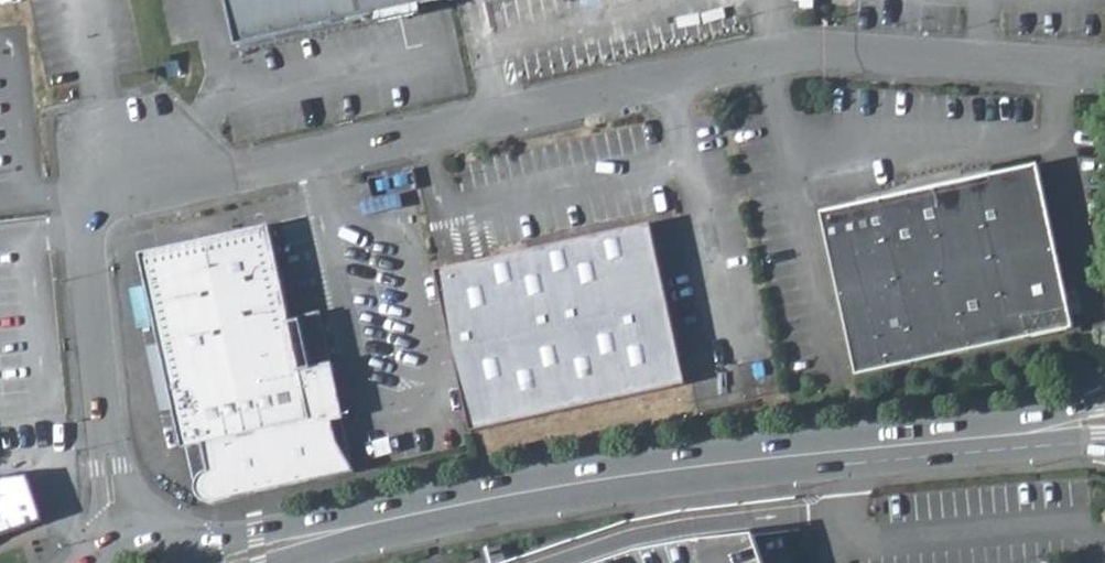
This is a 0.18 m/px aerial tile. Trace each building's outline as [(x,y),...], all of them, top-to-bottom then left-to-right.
[(234,43),(438,0),(225,0),(234,43)] [(181,75),(178,61),(166,64),(168,78),(181,75)] [(1078,307),(1046,165),(830,215),(867,379),(1083,328),(1078,307)] [(693,384),(657,222),(536,249),(472,263),(441,270),(477,433),(693,384)] [(278,241),(275,227),(145,255),(148,268),(188,449),(193,448),(206,507),(206,508),(207,509),(208,510),(209,511),(210,511),(211,511),(212,511),(358,475),(323,313),(295,319),(278,241)] [(533,237),(470,251),(472,263),(536,249),(533,237)] [(33,491),(29,480),(0,483),(0,540),(43,526),(33,491)] [(758,536),(647,551),(605,562),(767,562),(758,536)]
